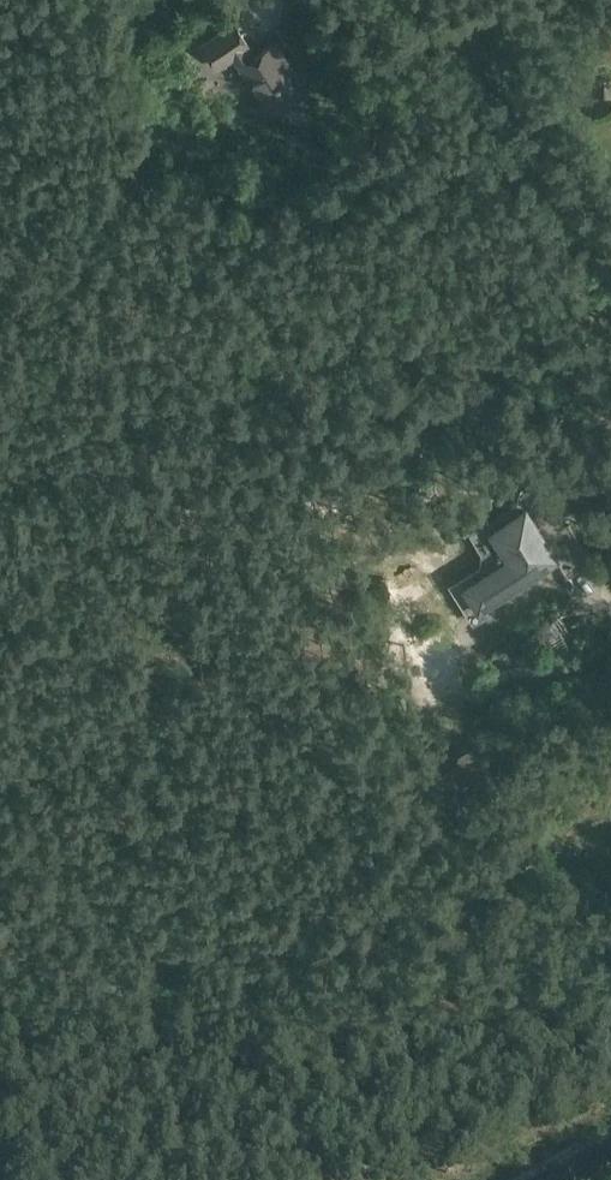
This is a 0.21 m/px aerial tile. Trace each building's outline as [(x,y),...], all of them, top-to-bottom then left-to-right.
[(308,90),(277,42),(255,56),(249,48),(252,46),(237,22),(205,43),(220,67),(236,57),(274,113),(308,90)] [(558,558),(526,509),(492,531),(510,558),(466,586),(480,608),(558,558)]
